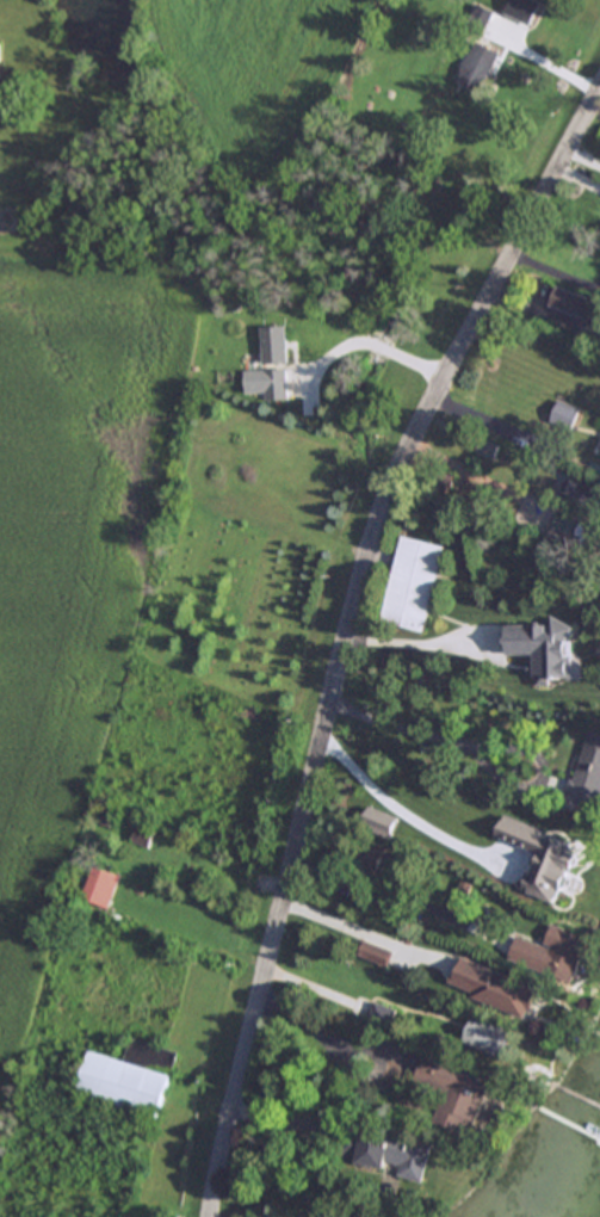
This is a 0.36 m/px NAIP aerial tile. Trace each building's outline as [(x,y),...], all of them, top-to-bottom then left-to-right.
[(542,4),(535,0),(511,0),(505,12),(530,26),(542,4)] [(459,76),(485,87),(501,51),(475,39),(459,76)] [(596,301),(558,286),(551,307),(589,321),(596,301)] [(262,363),(287,363),(287,326),(262,326),(262,363)] [(259,391),(259,401),(289,400),(287,369),(245,370),(246,391),(259,391)] [(573,430),(582,408),(561,400),(552,420),(573,430)] [(500,446),(484,438),(477,451),(494,459),(500,446)] [(595,511),(599,501),(599,486),(571,472),(562,495),(595,511)] [(580,523),(557,514),(548,538),(570,546),(580,523)] [(425,632),(446,545),(401,535),(381,622),(425,632)] [(548,625),(506,625),(506,655),(532,655),(532,685),(555,685),(555,677),(570,677),(570,620),(548,620),(548,625)] [(598,807),(599,799),(599,732),(589,729),(568,797),(598,807)] [(148,847),(154,830),(135,823),(129,839),(148,847)] [(539,897),(575,906),(580,883),(588,884),(598,845),(548,833),(542,855),(548,857),(539,897)] [(107,908),(119,876),(95,866),(82,898),(107,908)] [(546,945),(520,935),(511,960),(575,983),(592,938),(555,925),(546,945)] [(359,955),(388,966),(395,951),(365,939),(359,955)] [(531,1018),(542,984),(459,957),(449,990),(531,1018)] [(507,1058),(518,1033),(476,1015),(465,1040),(507,1058)] [(79,1095),(160,1117),(178,1050),(131,1038),(125,1060),(89,1051),(79,1095)] [(435,1123),(471,1136),(493,1079),(423,1054),(414,1080),(447,1093),(435,1123)] [(433,1143),(350,1124),(341,1159),(385,1168),(386,1161),(400,1165),(397,1176),(423,1182),(433,1143)]
